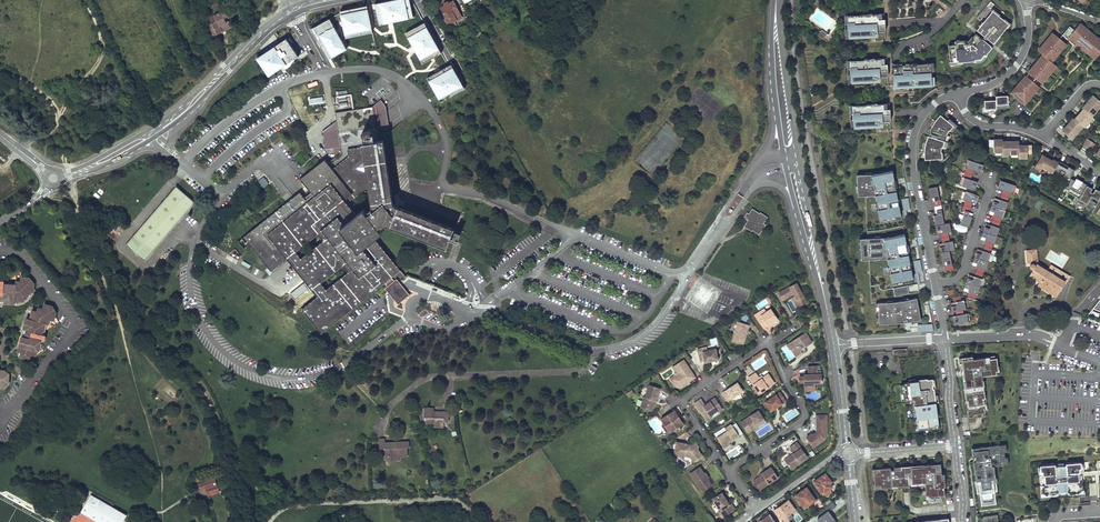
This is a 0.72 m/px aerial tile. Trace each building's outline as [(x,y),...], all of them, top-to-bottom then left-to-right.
[(410,0),(383,0),(374,2),(379,23),(413,16),(410,0)] [(449,22),(461,16),(452,0),(448,2),(447,1),(444,3),(444,4),(441,6),(449,22)] [(977,16),(983,21),(976,29),(984,35),(987,38),(993,43),(998,37),(997,36),(998,34),(999,35),(1006,27),(1008,25),(1002,20),(1003,19),(1001,17),(1005,12),(991,0),(990,0),(984,8),(977,16)] [(372,30),(366,4),(340,10),(346,36),(372,30)] [(440,20),(443,25),(449,22),(441,6),(436,9),(441,19),(440,20)] [(208,26),(212,36),(223,32),(222,30),(232,26),(230,21),(227,23),(224,18),(228,16),(225,11),(208,18),(211,24),(208,26)] [(883,13),(844,16),(845,37),(859,36),(859,35),(863,35),(863,36),(869,36),(869,34),(872,34),(872,35),(873,35),(877,35),(877,31),(884,31),(884,23),(883,13)] [(329,17),(311,28),(328,58),(347,48),(329,17)] [(1003,19),(1002,20),(1008,25),(1006,27),(1007,28),(1011,23),(1004,17),(1003,19)] [(405,31),(422,62),(441,52),(424,21),(405,31)] [(1062,35),(1067,39),(1068,37),(1070,35),(1074,39),(1073,40),(1076,42),(1082,35),(1085,37),(1079,44),(1082,47),(1083,46),(1091,53),(1091,54),(1094,56),(1099,49),(1099,41),(1091,34),(1091,32),(1086,28),(1084,29),(1079,24),(1074,30),(1069,26),(1062,35)] [(821,29),(817,34),(823,39),(826,34),(825,33),(826,32),(821,29)] [(965,39),(955,40),(955,43),(948,44),(950,61),(957,60),(957,61),(962,61),(972,60),(975,60),(975,58),(980,58),(984,54),(985,55),(986,53),(990,49),(988,48),(991,45),(984,40),(982,38),(975,33),(971,38),(972,39),(969,42),(966,42),(965,39)] [(1029,71),(1028,73),(1039,82),(1043,78),(1044,78),(1046,75),(1039,69),(1041,66),(1049,73),(1051,69),(1050,69),(1054,64),(1051,62),(1049,60),(1053,56),(1054,57),(1057,54),(1049,47),(1051,45),(1059,51),(1062,48),(1061,47),(1064,42),(1053,33),(1048,39),(1046,39),(1043,44),(1043,45),(1038,51),(1043,55),(1038,61),(1037,60),(1032,66),(1033,67),(1029,71)] [(1094,59),(1099,52),(1099,49),(1094,56),(1091,54),(1091,53),(1083,46),(1082,47),(1079,44),(1085,37),(1082,35),(1076,42),(1073,40),(1074,39),(1070,35),(1068,37),(1094,59)] [(287,38),(257,57),(269,75),(283,66),(299,55),(287,38)] [(1049,60),(1051,62),(1066,44),(1064,42),(1061,47),(1062,48),(1059,51),(1051,45),(1049,47),(1057,54),(1054,57),(1053,56),(1049,60)] [(317,66),(327,62),(317,43),(308,48),(317,66)] [(451,60),(458,56),(453,47),(446,51),(451,60)] [(984,54),(980,58),(975,58),(975,60),(972,60),(974,61),(975,62),(976,62),(978,62),(979,62),(980,61),(982,61),(983,60),(984,59),(985,58),(986,57),(986,56),(986,54),(986,53),(985,55),(984,54)] [(283,66),(285,69),(301,58),(299,55),(283,66)] [(886,58),(846,60),(848,82),(861,81),(861,80),(865,79),(865,81),(872,81),(872,79),(875,79),(875,80),(879,80),(879,76),(887,76),(886,58)] [(451,63),(427,76),(440,100),(464,86),(451,63)] [(893,75),(892,87),(909,86),(909,84),(912,84),(912,86),(931,85),(930,77),(932,77),(931,71),(933,71),(933,63),(901,65),(901,63),(897,63),(891,63),(892,76),(893,75)] [(1039,82),(1041,84),(1056,66),(1054,64),(1050,69),(1051,69),(1049,73),(1041,66),(1039,69),(1046,75),(1044,78),(1043,78),(1039,82)] [(1016,88),(1011,94),(1022,103),(1026,99),(1029,96),(1022,90),(1024,87),(1031,93),(1034,90),(1033,89),(1037,85),(1026,76),(1021,82),(1019,82),(1015,86),(1016,88)] [(1022,103),(1024,105),(1031,96),(1039,87),(1037,85),(1033,89),(1034,90),(1031,93),(1024,87),(1022,90),(1029,96),(1026,99),(1022,103)] [(337,107),(353,104),(351,93),(348,94),(347,89),(334,91),(337,107)] [(322,94),(308,97),(309,105),(324,102),(322,94)] [(1001,96),(995,96),(995,100),(996,104),(1007,103),(1006,96),(1001,96)] [(1088,102),(1097,110),(1099,106),(1099,101),(1093,96),(1088,102)] [(996,104),(995,100),(990,101),(988,101),(984,101),(984,110),(996,109),(996,104)] [(1088,102),(1082,108),(1083,109),(1091,116),(1097,110),(1088,102)] [(888,103),(849,105),(849,119),(853,119),(853,126),(867,126),(867,124),(870,124),(870,126),(874,125),(874,124),(877,124),(877,125),(882,125),(881,121),(889,121),(889,112),(888,103)] [(317,294),(301,307),(320,331),(384,281),(391,275),(400,268),(375,236),(382,231),(379,227),(385,223),(446,247),(449,239),(453,228),(454,227),(393,202),(389,174),(395,169),(393,157),(387,157),(384,138),(379,139),(374,105),(336,110),(342,150),(328,160),(326,159),(302,178),(311,190),(304,195),(301,192),(275,211),(270,215),(269,214),(244,233),(270,267),(286,255),(317,294)] [(1083,109),(1079,114),(1087,121),(1088,122),(1092,117),(1091,116),(1083,109)] [(943,141),(948,143),(951,136),(951,135),(959,126),(946,115),(948,113),(945,110),(939,115),(934,122),(940,126),(938,131),(930,128),(927,136),(924,144),(932,146),(931,151),(923,152),(923,160),(941,161),(941,152),(940,152),(940,147),(941,148),(943,141)] [(1079,114),(1074,119),(1082,126),(1083,127),(1088,122),(1087,121),(1079,114)] [(1074,119),(1068,125),(1076,132),(1082,126),(1074,119)] [(934,122),(930,128),(938,131),(940,126),(934,122)] [(1068,125),(1063,132),(1071,139),(1076,132),(1068,125)] [(992,146),(992,151),(1001,151),(1001,142),(1001,140),(993,140),(993,138),(989,138),(988,145),(992,146)] [(1088,139),(1083,146),(1086,148),(1091,141),(1088,139)] [(1094,144),(1091,141),(1086,148),(1090,151),(1094,144)] [(1001,151),(1000,153),(1009,153),(1010,142),(1001,142),(1001,151)] [(1010,142),(1009,153),(1018,154),(1018,147),(1018,145),(1018,143),(1010,142)] [(1018,154),(1017,158),(1026,158),(1026,153),(1030,153),(1031,146),(1026,146),(1026,147),(1018,147),(1018,154)] [(1048,157),(1042,154),(1036,164),(1042,167),(1044,163),(1049,166),(1046,170),(1052,173),(1054,170),(1058,163),(1058,162),(1053,159),(1052,160),(1048,157)] [(300,176),(302,178),(326,159),(325,157),(300,176)] [(964,170),(962,175),(969,177),(971,173),(978,175),(981,167),(965,162),(962,170),(964,170)] [(1074,170),(1068,166),(1067,168),(1058,163),(1054,170),(1058,172),(1069,179),(1074,170)] [(873,174),(857,174),(858,196),(865,195),(876,195),(880,218),(901,215),(896,191),(892,171),(873,174)] [(1058,172),(1057,174),(1068,181),(1069,179),(1058,172)] [(969,177),(962,175),(961,179),(959,179),(956,187),(972,193),(975,185),(968,182),(969,177)] [(258,181),(263,188),(269,183),(264,176),(258,181)] [(1015,189),(999,183),(996,192),(1002,193),(1000,198),(1007,200),(1009,196),(1012,197),(1015,189)] [(196,203),(177,186),(126,244),(137,254),(146,243),(155,250),(196,203)] [(1077,202),(1092,211),(1096,204),(1089,200),(1091,197),(1098,201),(1099,197),(1099,190),(1098,189),(1097,190),(1095,189),(1094,190),(1092,193),(1090,192),(1092,189),(1086,186),(1077,202)] [(936,189),(928,191),(930,201),(932,200),(933,200),(934,204),(932,204),(933,209),(941,208),(940,202),(939,203),(936,189)] [(274,209),(275,211),(301,192),(300,190),(274,209)] [(964,203),(962,208),(969,210),(971,205),(975,207),(978,199),(964,194),(961,202),(964,203)] [(876,195),(865,195),(868,238),(882,237),(905,234),(901,215),(880,218),(876,195)] [(1007,200),(1000,198),(998,202),(993,201),(990,209),(1004,213),(1006,205),(1007,200)] [(941,208),(933,209),(934,214),(936,214),(936,217),(935,218),(933,218),(935,228),(943,226),(941,213),(942,213),(941,208)] [(969,210),(962,208),(960,212),(963,213),(959,226),(967,229),(970,220),(967,219),(968,215),(968,214),(969,210)] [(760,214),(753,209),(746,219),(748,220),(745,226),(752,232),(753,230),(760,235),(767,225),(764,223),(768,217),(761,213),(760,214)] [(1004,213),(990,209),(989,213),(993,214),(992,218),(993,218),(991,223),(999,225),(1000,221),(1001,221),(1004,213)] [(999,225),(991,223),(990,228),(985,226),(982,234),(995,238),(998,230),(997,230),(999,225)] [(943,226),(935,228),(937,237),(940,237),(940,240),(947,239),(947,234),(950,234),(948,225),(943,226)] [(449,239),(457,242),(461,231),(453,228),(449,239)] [(868,238),(860,238),(862,259),(868,258),(869,258),(883,258),(885,283),(913,278),(908,253),(905,234),(882,237),(868,238)] [(995,238),(982,234),(980,238),(984,239),(983,243),(985,243),(983,248),(990,251),(992,246),(995,238)] [(947,239),(940,240),(941,245),(938,246),(939,254),(948,252),(953,252),(951,243),(948,243),(947,239)] [(146,243),(137,254),(145,261),(155,250),(146,243)] [(1062,284),(1035,264),(1038,262),(1038,248),(1027,247),(1027,260),(1029,261),(1029,267),(1031,268),(1032,268),(1028,274),(1037,281),(1035,284),(1052,297),(1062,284)] [(990,251),(983,248),(981,253),(976,251),(973,259),(987,263),(989,255),(988,255),(990,251)] [(231,255),(239,259),(242,254),(234,250),(231,255)] [(945,273),(952,271),(951,266),(950,266),(948,252),(939,254),(941,264),(943,264),(945,263),(945,267),(944,267),(945,273)] [(869,258),(868,258),(871,302),(878,302),(894,301),(917,298),(915,292),(909,293),(907,286),(914,285),(913,278),(885,283),(883,258),(869,258)] [(987,263),(973,259),(972,263),(976,264),(974,268),(976,268),(974,273),(981,276),(983,271),(984,272),(987,263)] [(1062,284),(1063,285),(1069,277),(1049,264),(1046,268),(1038,262),(1035,264),(1062,284)] [(265,271),(270,276),(273,272),(268,267),(265,271)] [(981,276),(974,273),(973,278),(967,276),(965,284),(978,288),(981,280),(980,280),(981,276)] [(384,281),(386,284),(393,279),(391,275),(384,281)] [(409,293),(396,277),(393,279),(386,284),(384,286),(397,302),(409,293)] [(3,295),(3,300),(3,303),(3,304),(14,305),(15,301),(24,302),(24,296),(28,297),(28,292),(33,292),(34,284),(29,278),(21,278),(21,282),(15,282),(15,285),(5,284),(5,283),(4,282),(4,281),(3,280),(2,280),(1,280),(0,280),(0,294),(3,295)] [(796,283),(779,293),(782,300),(794,293),(794,294),(795,296),(800,305),(806,302),(796,283)] [(978,288),(965,284),(963,289),(967,290),(966,293),(967,294),(966,299),(973,301),(974,296),(975,297),(978,288)] [(795,296),(792,298),(797,307),(800,305),(795,296)] [(948,304),(950,312),(953,312),(961,310),(964,310),(962,301),(959,302),(958,297),(951,298),(952,303),(948,304)] [(878,302),(879,323),(900,322),(903,322),(921,319),(917,298),(894,301),(878,302)] [(51,307),(43,305),(42,310),(37,308),(36,312),(31,311),(29,320),(26,319),(23,329),(23,331),(26,332),(32,333),(30,338),(25,337),(22,336),(21,337),(17,352),(21,353),(19,358),(29,360),(30,355),(35,357),(36,352),(38,352),(40,342),(44,341),(44,340),(45,338),(44,337),(44,336),(42,334),(45,324),(48,325),(49,320),(53,321),(55,313),(51,307)] [(758,312),(754,315),(762,327),(766,325),(767,326),(770,324),(769,323),(771,322),(772,321),(772,323),(778,319),(771,309),(766,312),(760,315),(758,312)] [(961,310),(953,312),(954,316),(950,316),(952,325),(968,322),(967,314),(962,315),(961,310)] [(745,333),(746,334),(749,325),(738,322),(732,342),(743,345),(745,337),(744,336),(744,335),(745,333)] [(805,332),(789,343),(792,348),(791,349),(796,357),(802,352),(801,350),(802,349),(804,348),(812,343),(805,332)] [(702,348),(697,349),(700,362),(704,361),(705,363),(708,362),(718,360),(715,349),(707,351),(703,352),(702,348)] [(972,359),(972,356),(961,357),(962,363),(964,369),(965,371),(966,376),(962,376),(963,384),(964,388),(965,388),(966,393),(965,393),(965,401),(967,401),(968,406),(966,406),(968,419),(985,417),(983,398),(985,398),(984,390),(982,391),(981,385),(983,385),(982,376),(996,374),(996,371),(998,371),(996,358),(989,359),(989,357),(981,358),(976,358),(972,359)] [(695,377),(683,360),(674,366),(678,373),(678,377),(671,381),(675,387),(681,388),(686,384),(685,383),(687,382),(688,381),(689,382),(695,377)] [(674,376),(669,379),(671,381),(678,377),(678,373),(674,366),(672,367),(675,371),(674,376)] [(2,389),(3,384),(8,384),(9,375),(3,374),(4,371),(0,371),(0,389),(2,389)] [(755,373),(753,374),(758,381),(761,381),(764,379),(763,377),(762,376),(760,377),(759,378),(755,373)] [(753,374),(748,378),(759,394),(775,383),(768,374),(763,377),(764,379),(761,381),(758,381),(753,374)] [(804,376),(801,377),(801,380),(802,383),(804,383),(804,385),(815,385),(815,383),(821,383),(821,382),(822,382),(822,380),(821,380),(821,374),(816,374),(809,374),(804,374),(804,376)] [(916,381),(909,382),(904,383),(905,384),(900,385),(901,393),(902,393),(903,401),(911,399),(914,399),(916,417),(918,429),(934,427),(934,426),(938,425),(937,416),(936,416),(935,411),(937,411),(935,402),(932,403),(931,396),(935,396),(934,388),(932,388),(932,385),(933,384),(932,379),(927,380),(927,379),(918,380),(918,381),(916,381)] [(727,390),(722,393),(727,401),(743,391),(737,383),(727,390)] [(644,397),(640,407),(651,411),(654,402),(655,401),(656,401),(660,388),(649,385),(645,398),(644,397)] [(780,392),(765,402),(771,411),(777,407),(786,401),(780,392)] [(701,399),(694,403),(700,412),(701,412),(704,416),(708,413),(710,416),(717,411),(718,412),(723,409),(715,397),(710,401),(710,402),(709,403),(708,406),(707,405),(705,405),(705,404),(701,399)] [(437,415),(434,414),(435,412),(435,408),(425,408),(425,418),(426,418),(426,422),(436,422),(438,425),(444,426),(444,422),(450,422),(450,412),(438,412),(437,415)] [(758,410),(740,422),(747,433),(751,430),(751,429),(752,428),(753,426),(764,419),(758,410)] [(664,420),(663,423),(668,430),(670,429),(674,430),(679,426),(680,420),(677,415),(673,417),(670,413),(669,414),(665,417),(666,418),(664,420)] [(751,429),(751,430),(765,421),(764,419),(753,426),(752,428),(751,429)] [(812,435),(807,439),(813,447),(823,438),(824,439),(827,436),(827,419),(821,419),(821,421),(816,421),(817,429),(819,432),(818,432),(816,433),(812,435)] [(727,431),(716,438),(723,448),(729,444),(728,442),(731,440),(733,439),(734,440),(739,437),(731,424),(725,428),(727,431)] [(410,448),(410,441),(396,442),(396,443),(385,444),(385,439),(379,439),(380,449),(385,448),(386,461),(390,460),(395,455),(408,455),(408,448),(410,448)] [(678,441),(676,443),(674,452),(675,453),(685,456),(685,453),(688,454),(691,458),(692,457),(694,460),(702,455),(698,449),(698,446),(696,443),(694,444),(691,446),(687,445),(687,443),(678,441)] [(798,441),(790,447),(794,452),(792,453),(785,459),(793,469),(809,457),(798,441)] [(1007,452),(1006,444),(998,445),(999,448),(1003,447),(1004,452),(1007,452)] [(981,505),(995,504),(994,491),(997,491),(996,482),(993,483),(992,479),(995,478),(994,466),(1002,465),(1002,462),(1005,462),(1004,457),(1004,452),(1003,447),(999,448),(998,445),(979,447),(979,450),(974,451),(975,461),(973,461),(975,481),(978,480),(978,484),(975,485),(976,493),(979,493),(981,505)] [(1041,485),(1042,494),(1045,494),(1046,495),(1057,494),(1057,491),(1068,491),(1068,493),(1080,493),(1080,491),(1083,491),(1082,485),(1081,485),(1080,482),(1082,482),(1082,480),(1079,480),(1078,477),(1074,477),(1074,473),(1078,473),(1080,472),(1079,469),(1081,468),(1081,462),(1065,464),(1066,466),(1055,466),(1055,465),(1040,466),(1040,472),(1042,472),(1042,476),(1044,475),(1045,485),(1041,485)] [(873,471),(874,486),(880,486),(880,488),(892,487),(892,486),(897,486),(897,487),(909,486),(909,484),(924,482),(924,485),(925,495),(928,495),(928,501),(941,500),(941,496),(945,495),(944,486),(945,486),(944,481),(942,481),(942,482),(941,482),(940,479),(942,479),(941,472),(939,472),(938,465),(931,466),(931,464),(923,465),(923,466),(913,467),(913,466),(901,467),(901,469),(890,470),(890,469),(885,470),(885,468),(879,468),(879,471),(873,471)] [(700,467),(690,474),(700,488),(704,485),(707,488),(713,484),(709,478),(708,479),(705,474),(700,467)] [(755,485),(759,491),(777,478),(770,468),(761,474),(761,475),(760,476),(759,476),(755,479),(758,483),(755,485)] [(814,481),(823,493),(824,492),(830,488),(832,486),(827,479),(829,478),(826,473),(814,481)] [(200,491),(203,499),(208,497),(207,495),(218,491),(213,478),(198,484),(200,491)] [(796,494),(805,507),(816,499),(807,486),(801,490),(796,494)] [(722,493),(712,499),(720,511),(718,512),(722,518),(730,513),(726,507),(730,505),(726,499),(722,493)] [(72,521),(122,521),(126,516),(90,496),(88,499),(78,517),(74,514),(70,521),(72,521)] [(777,507),(784,517),(795,509),(788,499),(783,503),(777,507)] [(735,510),(731,504),(730,505),(726,507),(730,513),(735,510)] [(819,521),(833,521),(832,521),(834,519),(828,510),(817,519),(819,521)] [(769,513),(764,517),(763,515),(761,517),(762,518),(759,520),(761,521),(775,521),(769,513)]
